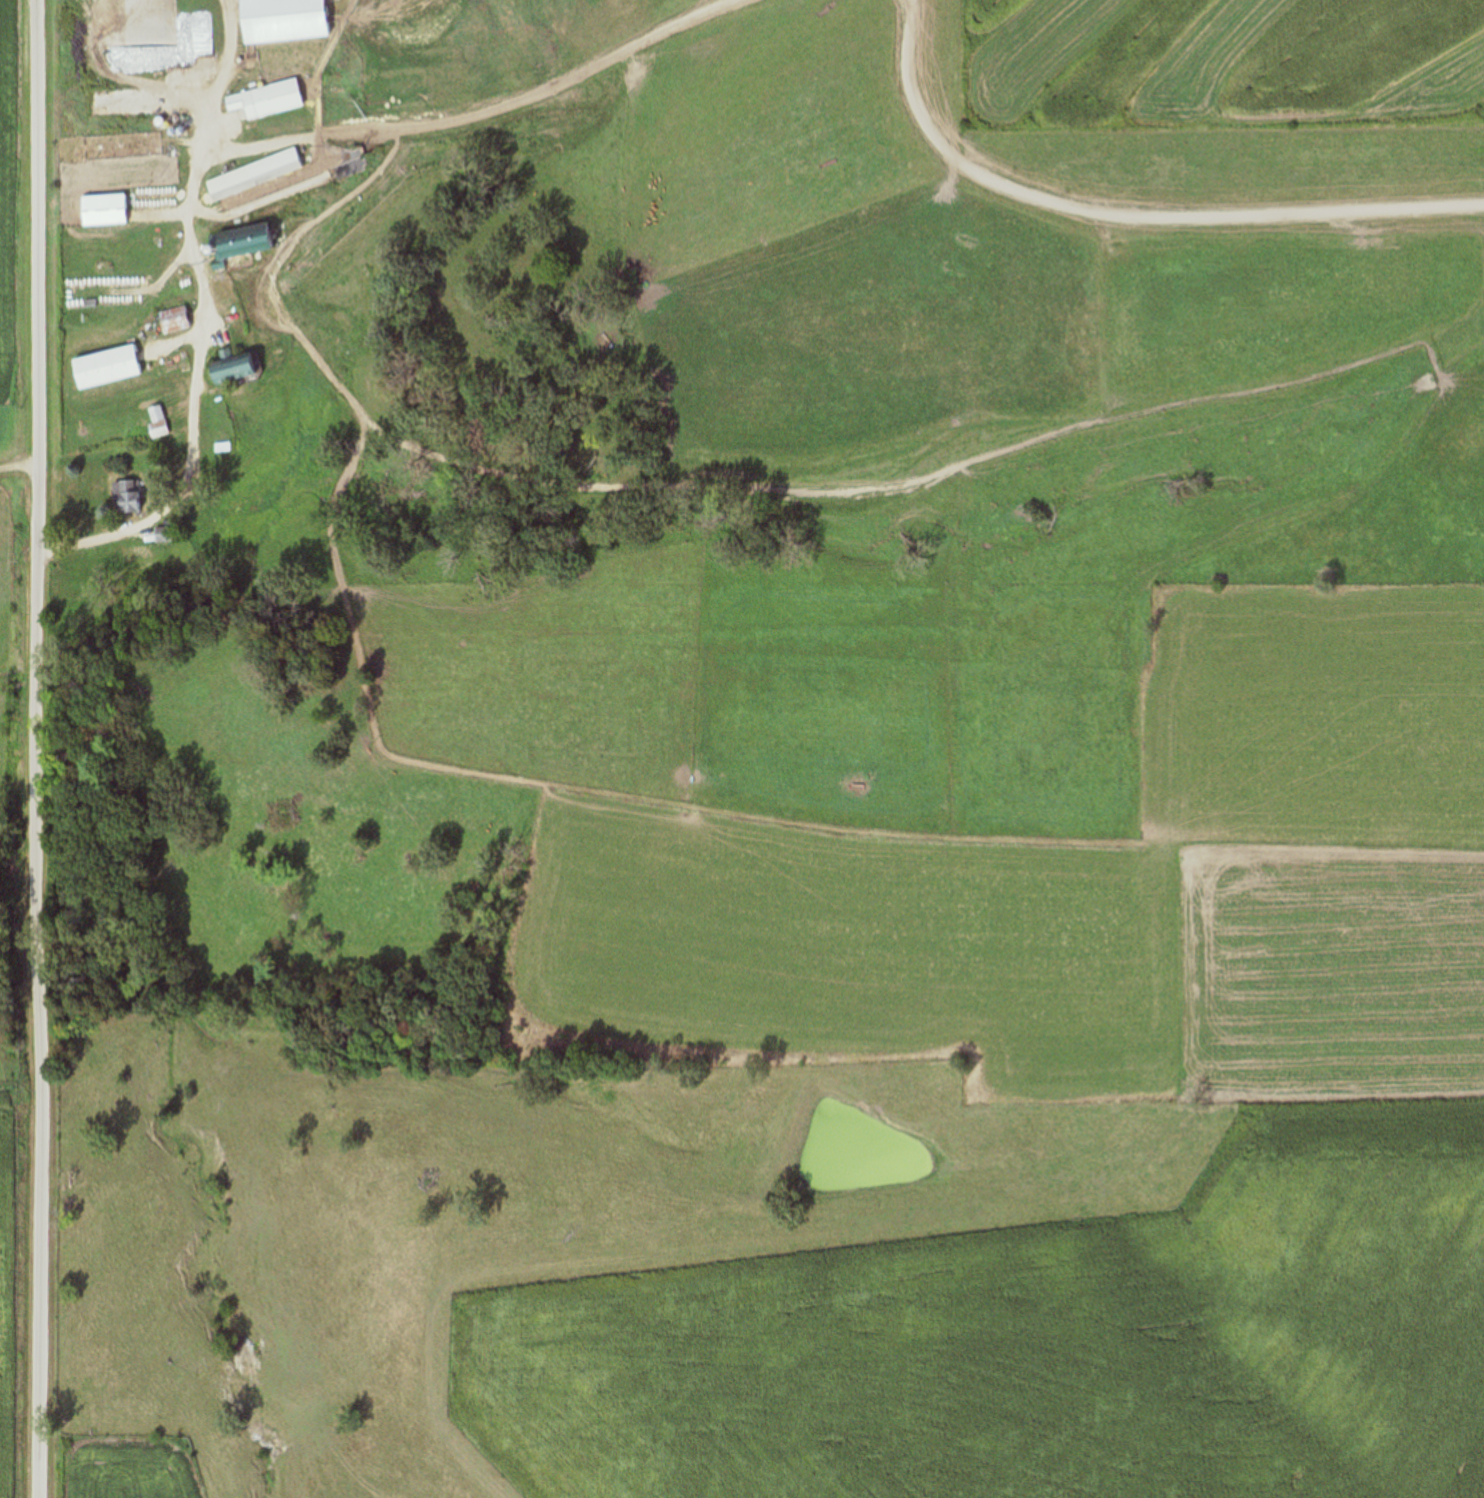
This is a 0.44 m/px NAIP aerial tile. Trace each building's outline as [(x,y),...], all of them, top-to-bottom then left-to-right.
[(254,15),(256,40),(307,36),(305,12),(254,15)] [(244,119),(300,107),(294,81),(222,97),(226,112),(242,108),(244,119)] [(164,132),(80,137),(82,161),(165,157),(164,132)] [(203,180),(210,201),(300,171),(293,150),(203,180)] [(125,195),(80,196),(81,226),(126,225),(125,195)] [(265,222),(212,233),(217,259),(270,249),(265,222)] [(161,336),(189,329),(184,307),(156,313),(161,336)] [(76,389),(139,376),(132,346),(70,359),(76,389)] [(207,363),(211,384),(252,376),(248,356),(207,363)] [(146,427),(149,439),(165,436),(160,406),(148,409),(151,426),(146,427)] [(112,514),(138,514),(138,482),(112,482),(112,514)] [(153,528),(153,543),(172,543),(172,528),(153,528)]
